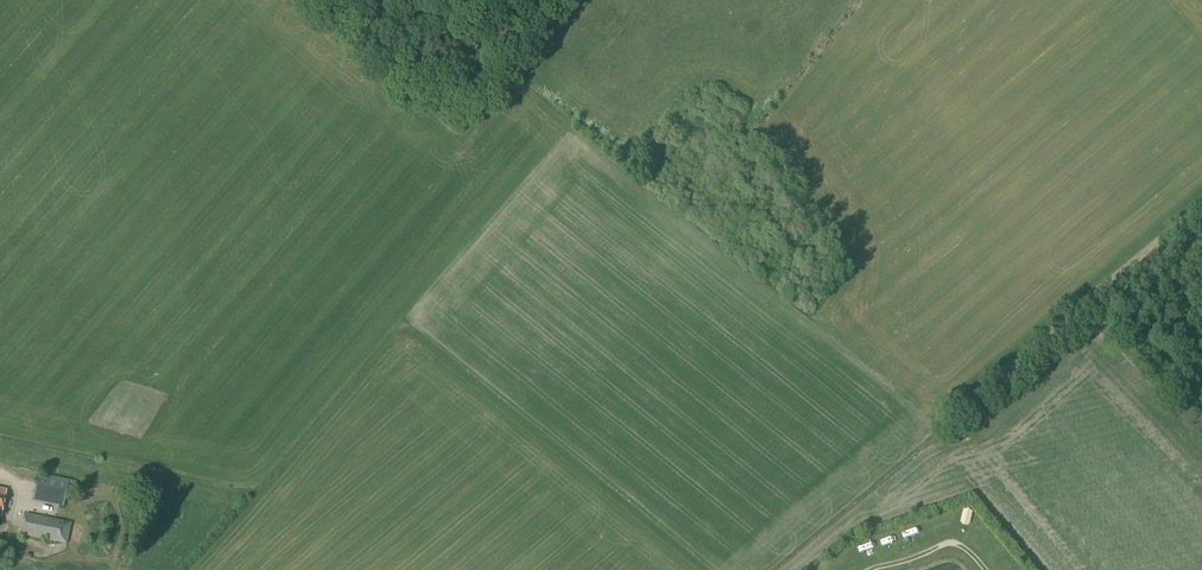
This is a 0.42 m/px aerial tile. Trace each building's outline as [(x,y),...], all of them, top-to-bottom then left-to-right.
[(63,506),(68,481),(38,475),(32,500),(63,506)] [(66,545),(71,524),(25,514),(21,535),(66,545)]
